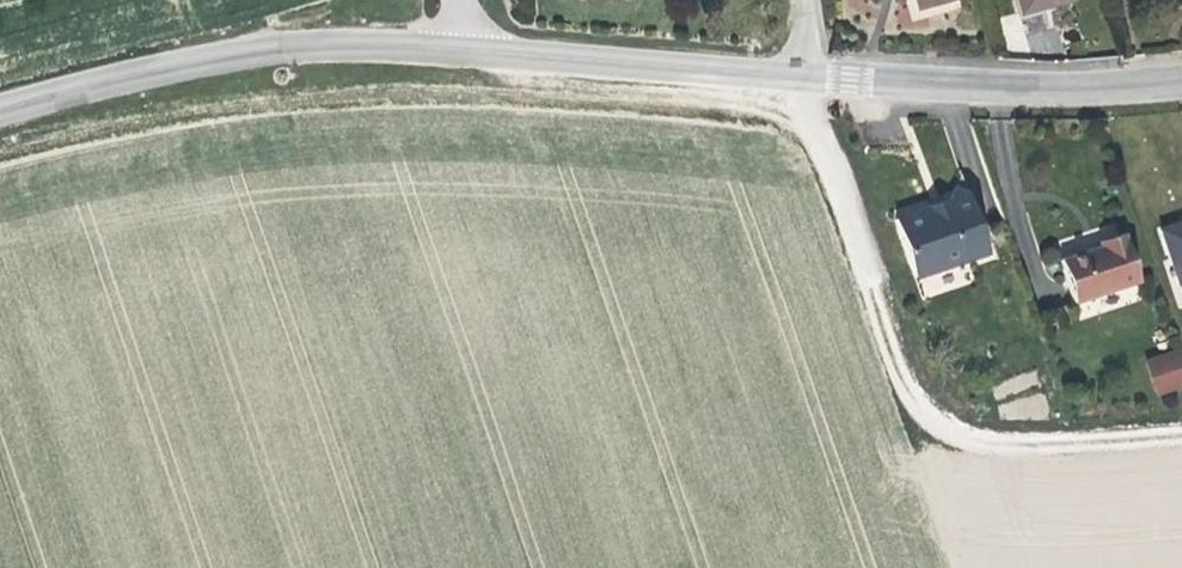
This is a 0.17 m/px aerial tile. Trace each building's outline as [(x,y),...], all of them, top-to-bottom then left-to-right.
[(1018,13),(1064,0),(1014,0),(1018,13)] [(966,195),(954,187),(948,200),(949,207),(925,214),(924,211),(894,219),(912,276),(986,253),(966,195)] [(1160,230),(1178,284),(1181,283),(1181,223),(1160,230)] [(1098,247),(1059,261),(1074,303),(1139,282),(1123,234),(1096,242),(1098,247)] [(1178,351),(1146,362),(1157,395),(1181,386),(1181,361),(1178,351)]
